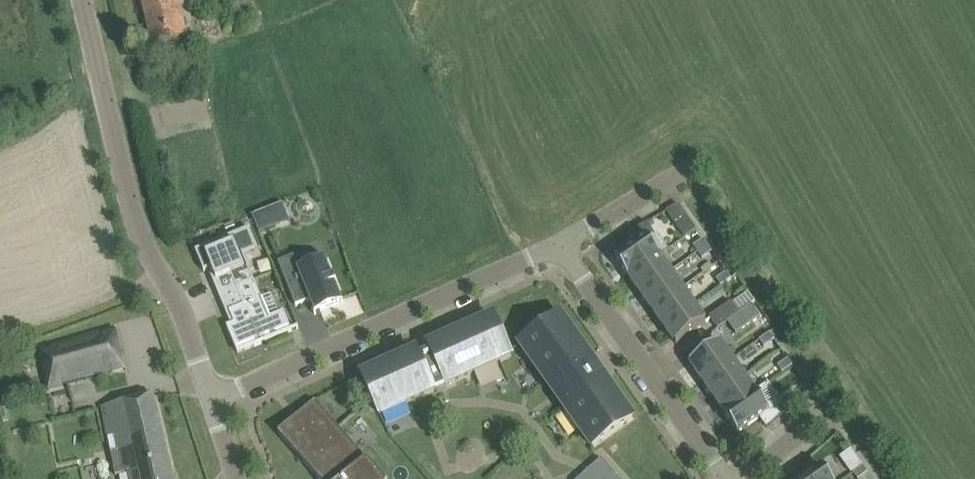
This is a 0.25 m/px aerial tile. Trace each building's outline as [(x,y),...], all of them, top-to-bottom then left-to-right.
[(153,44),(186,36),(179,7),(185,5),(184,0),(142,0),(153,44)] [(267,208),(252,215),(259,232),(274,226),(267,208)] [(684,238),(696,229),(691,222),(685,214),(673,223),(679,230),(684,238)] [(648,224),(647,223),(628,234),(629,235),(635,243),(614,258),(626,276),(659,253),(649,239),(655,235),(648,224)] [(231,275),(235,287),(253,280),(248,267),(243,254),(257,248),(250,230),(249,228),(195,251),(204,271),(211,268),(216,280),(231,275)] [(707,245),(703,239),(693,246),(697,252),(707,245)] [(712,251),(707,245),(697,252),(702,259),(712,251)] [(658,255),(628,276),(640,293),(670,272),(658,255)] [(293,256),(278,262),(295,306),(315,298),(320,310),(340,302),(341,303),(343,302),(335,283),(336,283),(333,276),(333,277),(325,257),(298,268),(293,256)] [(640,293),(651,309),(681,288),(670,272),(640,293)] [(716,279),(721,286),(731,279),(726,272),(716,279)] [(253,280),(235,287),(243,305),(229,311),(234,323),(226,326),(237,353),(292,331),(291,329),(283,311),(269,317),(261,298),(253,280)] [(681,288),(651,309),(663,326),(693,305),(681,288)] [(266,295),(275,314),(282,310),(274,292),(266,295)] [(717,329),(727,322),(739,314),(731,302),(709,317),(717,329)] [(693,305),(663,326),(676,344),(706,323),(693,305)] [(739,314),(727,322),(735,334),(760,317),(752,305),(739,314)] [(417,355),(415,350),(361,374),(379,414),(433,390),(432,387),(444,381),(446,384),(511,355),(493,315),(428,344),(430,349),(417,355)] [(520,344),(593,447),(632,419),(560,315),(520,344)] [(46,377),(49,389),(123,368),(114,328),(39,350),(46,377)] [(759,340),(764,347),(774,340),(769,333),(759,340)] [(702,380),(732,359),(719,342),(689,363),(702,380)] [(732,359),(702,380),(713,397),(743,376),(732,359)] [(777,366),(782,373),(792,365),(788,359),(777,366)] [(743,376),(713,397),(725,413),(725,414),(755,393),(755,392),(756,391),(753,388),(752,389),(743,376)] [(759,418),(766,428),(782,414),(776,405),(769,410),(757,393),(725,415),(737,433),(759,418)] [(115,473),(127,471),(129,478),(172,478),(153,395),(133,400),(121,402),(100,407),(115,473)] [(278,433),(318,478),(384,478),(315,401),(278,433)] [(852,474),(853,473),(863,466),(854,453),(843,461),(852,474)] [(600,459),(577,478),(619,478),(600,458),(600,459)] [(803,478),(831,478),(822,466),(803,478)] [(857,478),(859,478),(868,472),(863,466),(853,473),(857,478)]
